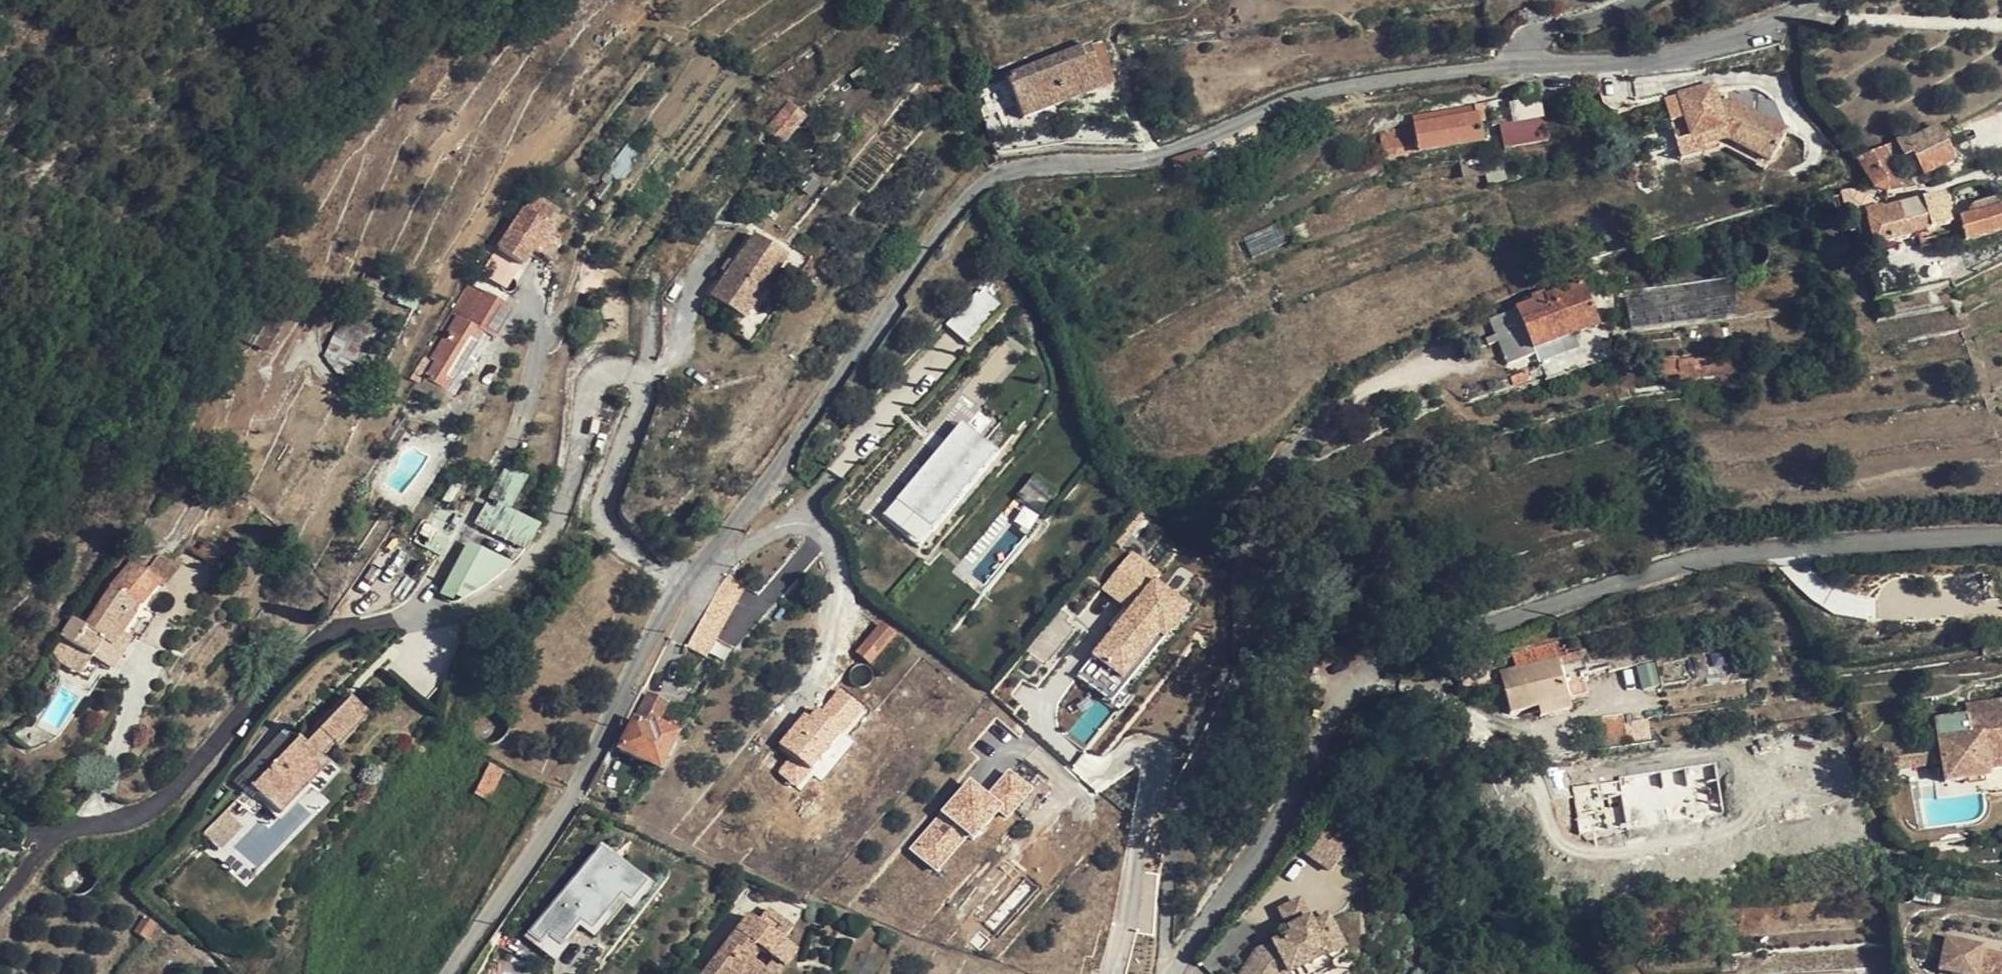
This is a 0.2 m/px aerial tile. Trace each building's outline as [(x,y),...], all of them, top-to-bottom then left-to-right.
[(1112,63),(1106,42),(1092,45),(1105,89),(1118,85),(1112,63)] [(1025,119),(1105,89),(1092,45),(1010,79),(1025,119)] [(1788,129),(1745,107),(1743,110),(1730,105),(1732,100),(1729,99),(1719,102),(1714,87),(1680,96),(1693,140),(1701,138),(1703,146),(1728,139),(1770,161),(1788,129)] [(1745,107),(1732,100),(1730,105),(1743,110),(1745,107)] [(1545,120),(1542,101),(1511,106),(1513,125),(1545,120)] [(799,119),(786,107),(769,129),(781,140),(782,141),(799,119)] [(1387,159),(1419,154),(1485,143),(1479,109),(1414,118),(1415,126),(1382,132),(1387,159)] [(1549,141),(1545,120),(1513,125),(1506,126),(1510,148),(1549,141)] [(1876,190),(1890,195),(1908,190),(1897,165),(1915,158),(1925,179),(1957,165),(1941,130),(1940,130),(1911,142),(1909,140),(1860,162),(1876,190)] [(1705,156),(1703,146),(1701,138),(1693,140),(1678,144),(1683,161),(1705,156)] [(1874,202),(1862,195),(1852,193),(1843,193),(1853,232),(1859,231),(1865,252),(1919,238),(1952,227),(1948,214),(1951,212),(1947,198),(1944,199),(1943,197),(1886,211),(1874,202)] [(1965,235),(1967,245),(2001,235),(2001,208),(1998,200),(1982,205),(1985,215),(1962,221),(1962,224),(1965,235)] [(559,204),(507,235),(530,274),(548,265),(583,243),(559,204)] [(1962,224),(1952,227),(1919,238),(1922,249),(1965,235),(1962,224)] [(723,259),(732,266),(755,233),(745,227),(723,259)] [(744,318),(755,302),(786,255),(755,233),(732,266),(711,295),(744,318)] [(795,261),(786,255),(755,302),(763,308),(795,261)] [(494,268),(473,285),(485,293),(502,279),(494,268)] [(384,273),(364,273),(330,342),(356,353),(391,277),(384,273)] [(241,320),(260,331),(283,291),(263,280),(241,320)] [(1733,317),(1731,282),(1626,289),(1628,324),(1733,317)] [(481,332),(490,337),(493,339),(510,309),(485,293),(473,285),(469,283),(412,377),(423,384),(425,379),(447,392),(462,365),(481,332)] [(1585,283),(1519,310),(1534,352),(1602,327),(1585,283)] [(967,341),(1000,302),(980,286),(948,325),(967,341)] [(260,331),(253,344),(268,352),(295,298),(283,291),(260,331)] [(1510,366),(1536,356),(1534,352),(1519,310),(1491,321),(1510,366)] [(253,344),(260,331),(241,320),(232,335),(253,346),(253,344)] [(471,371),(490,337),(481,332),(462,365),(471,371)] [(1662,356),(1663,378),(1732,376),(1731,355),(1662,356)] [(893,497),(880,513),(926,550),(1004,454),(963,421),(898,501),(893,497)] [(503,465),(475,524),(527,549),(540,520),(512,507),(526,476),(503,465)] [(1026,494),(1047,511),(1061,493),(1041,476),(1026,494)] [(214,563),(219,552),(199,543),(194,555),(214,563)] [(159,556),(148,570),(165,584),(188,554),(181,549),(174,558),(159,556)] [(1093,653),(1097,656),(1082,673),(1113,699),(1191,610),(1158,581),(1164,574),(1136,550),(1104,587),(1130,611),(1093,653)] [(48,567),(54,555),(47,551),(40,562),(48,567)] [(118,552),(111,564),(119,567),(128,555),(118,552)] [(79,612),(67,629),(77,636),(71,643),(92,657),(93,658),(104,642),(111,646),(122,632),(130,638),(134,632),(148,611),(165,584),(148,570),(134,558),(113,581),(89,617),(79,612)] [(728,574),(724,582),(743,592),(746,585),(728,574)] [(720,632),(734,607),(743,592),(724,582),(688,646),(706,656),(720,632)] [(746,614),(734,607),(720,632),(735,633),(746,614)] [(155,616),(148,611),(134,632),(142,636),(155,616)] [(870,664),(894,636),(881,625),(857,652),(870,664)] [(67,629),(50,653),(79,674),(92,657),(71,643),(77,636),(67,629)] [(111,669),(130,638),(122,632),(111,646),(104,642),(93,658),(111,669)] [(903,644),(894,636),(870,664),(877,670),(883,662),(885,664),(903,644)] [(1503,673),(1509,697),(1513,714),(1541,707),(1544,717),(1573,711),(1569,695),(1565,679),(1558,650),(1526,659),(1528,668),(1503,673)] [(852,684),(841,674),(821,698),(833,708),(852,684)] [(1569,695),(1581,694),(1580,690),(1576,676),(1565,679),(1569,695)] [(619,750),(656,769),(659,771),(678,738),(674,734),(658,726),(667,703),(648,694),(619,750)] [(1505,715),(1513,714),(1509,697),(1501,698),(1505,715)] [(350,698),(309,740),(304,744),(298,738),(253,786),(240,797),(253,810),(263,800),(280,816),(311,783),(317,790),(333,773),(320,758),(333,744),(337,746),(368,715),(350,698)] [(1969,706),(1970,714),(2001,710),(2001,701),(1969,706)] [(1989,773),(1987,763),(2001,761),(2001,710),(1970,714),(1973,734),(1943,738),(1946,761),(1949,783),(1989,778),(1989,773)] [(248,785),(294,739),(284,729),(239,776),(248,785)] [(302,734),(298,738),(304,744),(309,740),(302,734)] [(1938,761),(1946,761),(1943,738),(1935,740),(1938,761)] [(2001,771),(2001,761),(1987,763),(1989,773),(2001,771)] [(490,765),(484,774),(498,781),(503,771),(490,765)] [(988,797),(971,782),(910,847),(937,872),(970,835),(974,839),(1002,809),(1010,816),(1034,790),(1012,771),(988,797)] [(498,781),(484,774),(474,794),(489,801),(498,781)] [(210,814),(215,808),(207,803),(203,807),(210,814)] [(223,843),(245,820),(231,805),(209,828),(223,843)] [(1334,831),(1307,856),(1330,879),(1353,859),(1354,850),(1334,831)] [(639,909),(658,885),(604,844),(531,937),(559,959),(585,926),(600,937),(628,900),(639,909)] [(1280,912),(1287,933),(1308,924),(1300,904),(1280,912)] [(737,932),(741,937),(734,947),(729,942),(704,973),(766,973),(767,972),(765,971),(753,962),(761,952),(772,960),(775,963),(788,947),(783,942),(793,930),(768,909),(758,923),(749,917),(737,932)] [(1357,912),(1339,916),(1344,946),(1362,943),(1357,912)] [(146,939),(156,926),(145,918),(135,931),(146,939)] [(1287,933),(1289,938),(1256,952),(1241,973),(1285,973),(1286,973),(1324,960),(1327,968),(1343,961),(1326,922),(1310,928),(1308,924),(1287,933)] [(737,932),(729,942),(734,947),(741,937),(737,932)] [(1983,953),(1983,948),(1947,940),(1939,973),(1944,973),(2001,973),(2001,957),(1983,953)] [(765,971),(767,972),(766,973),(781,973),(797,954),(788,947),(775,963),(772,960),(765,971)] [(1326,969),(1327,968),(1324,960),(1286,973),(1285,973),(1329,973),(1326,969)]
